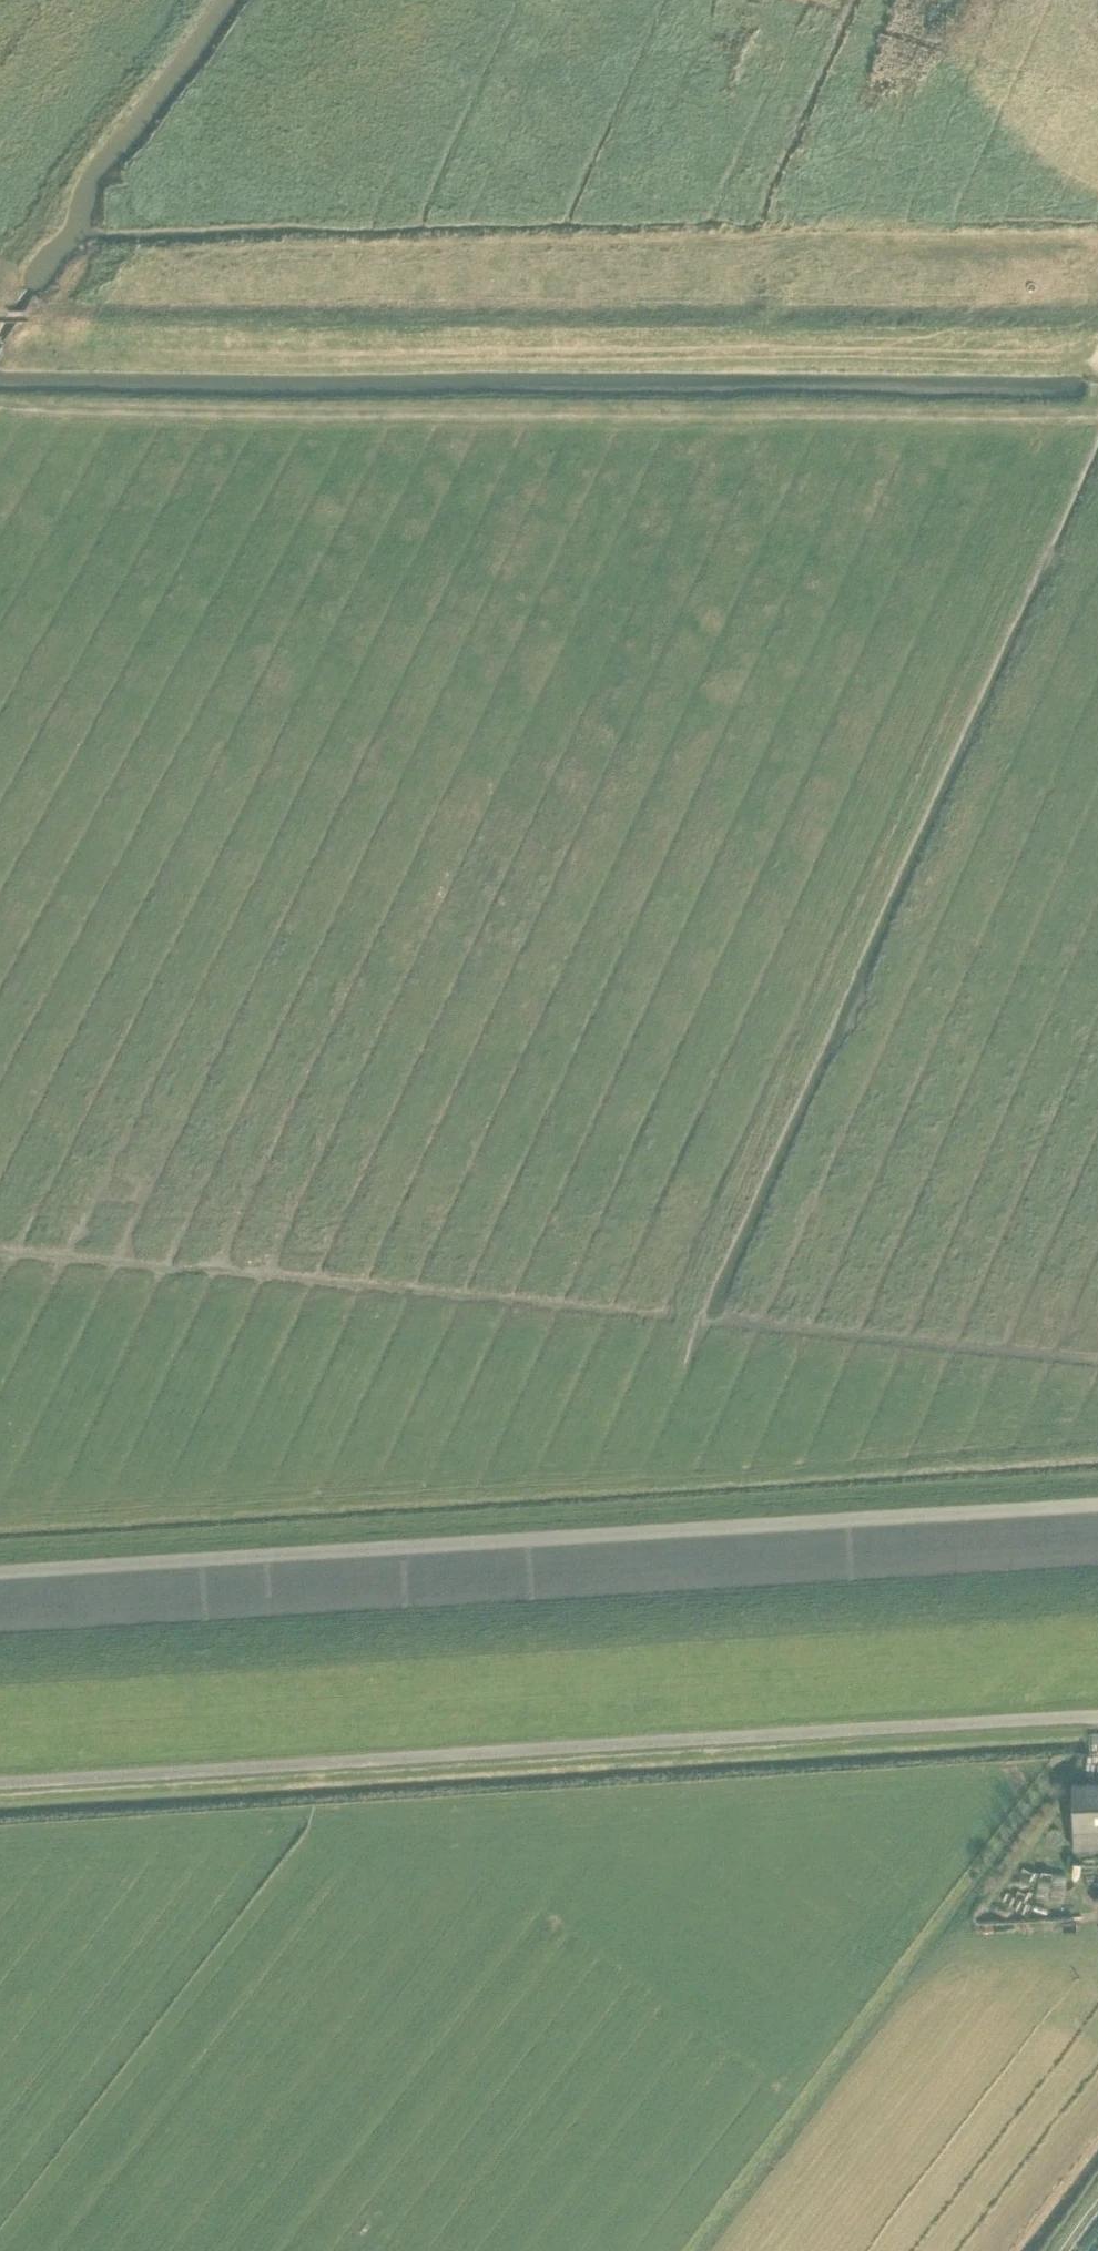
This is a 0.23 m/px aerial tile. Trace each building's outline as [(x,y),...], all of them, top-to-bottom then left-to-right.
[(1097,1783),(1073,1784),(1074,1847),(1097,1846),(1097,1783)]
